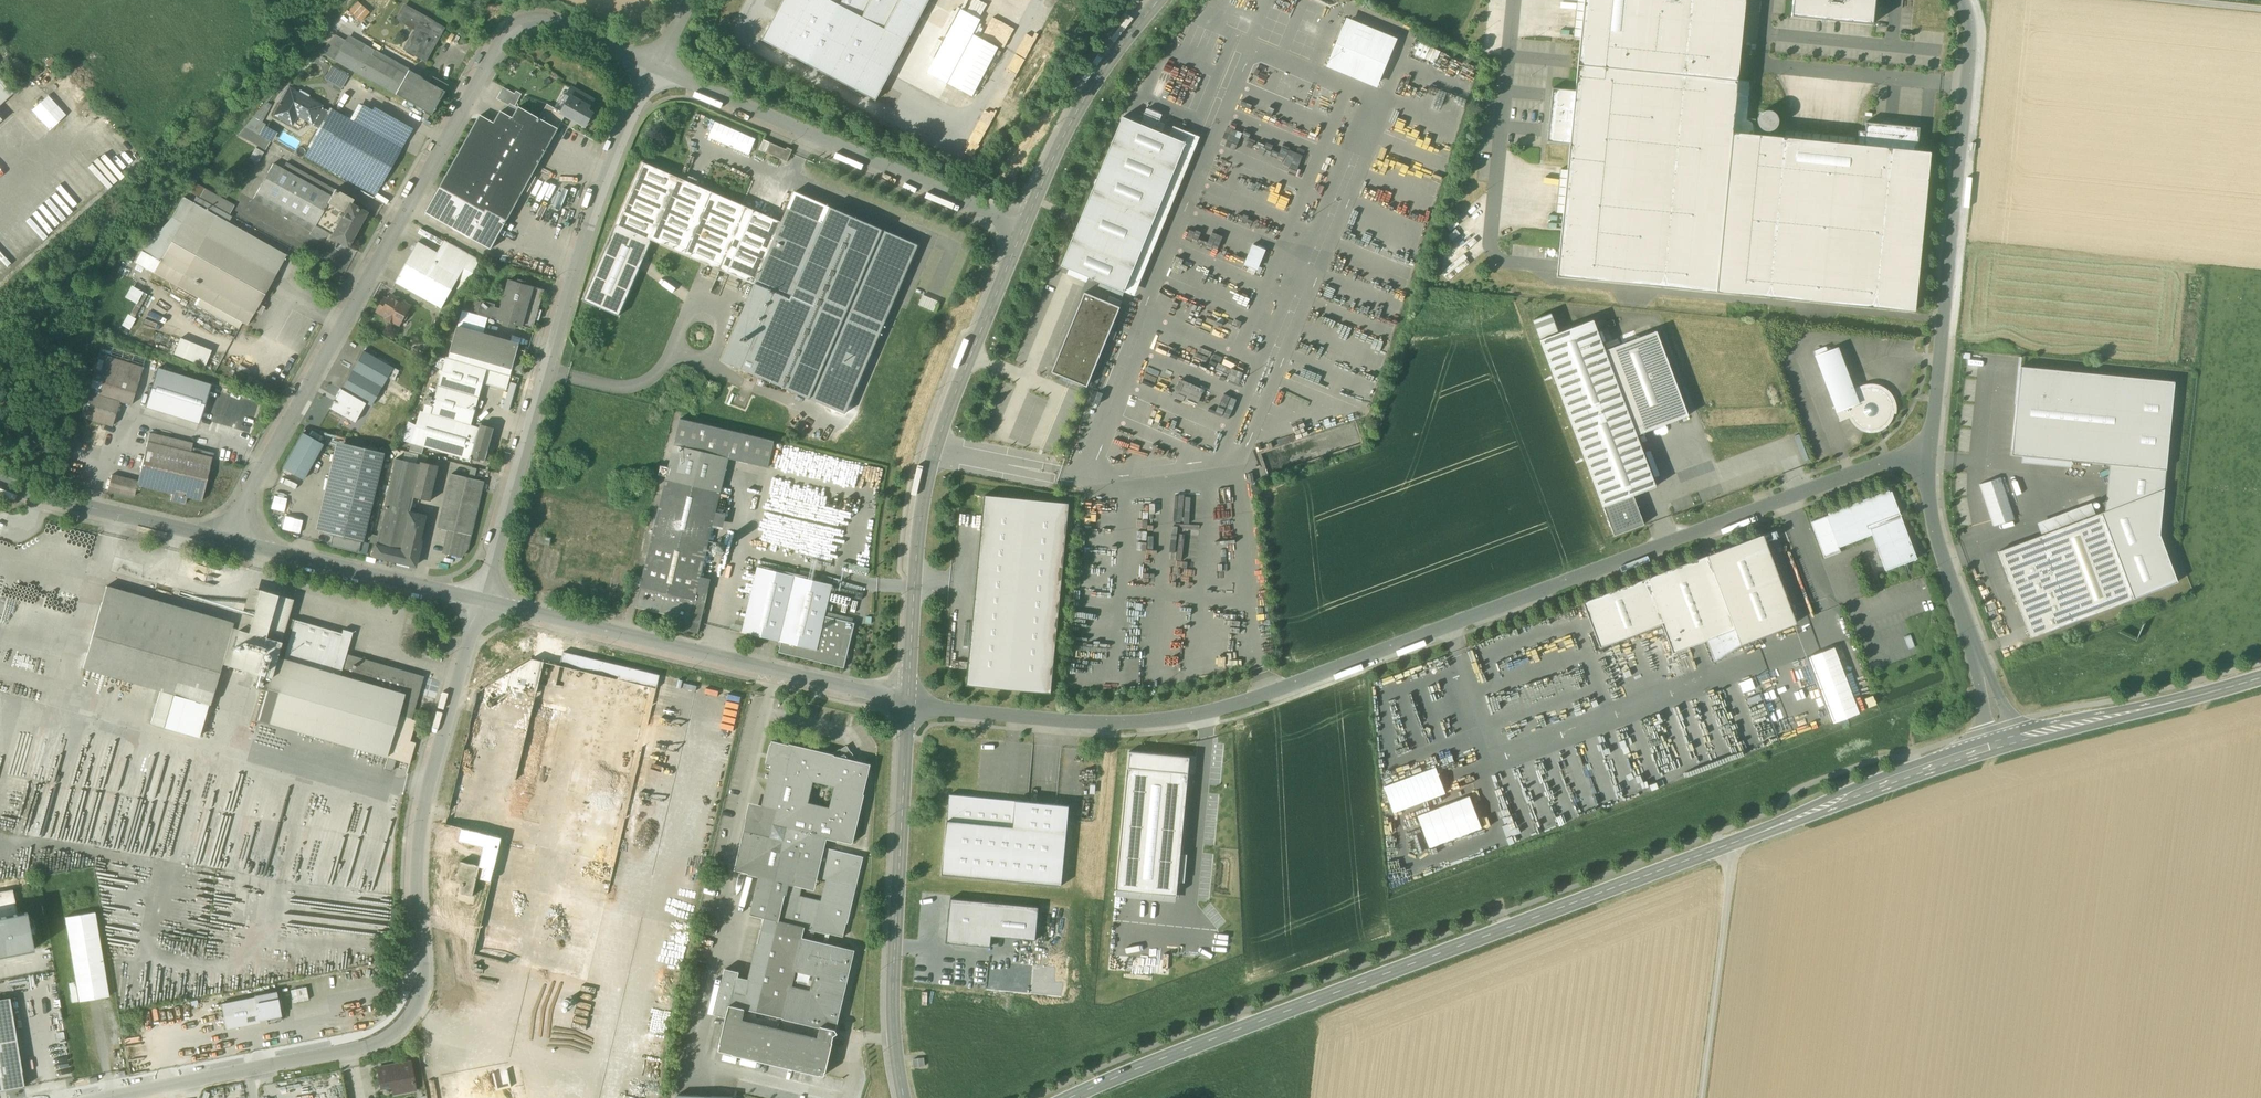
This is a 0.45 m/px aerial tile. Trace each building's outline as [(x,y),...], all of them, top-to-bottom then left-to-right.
[(875,100),(928,0),(783,0),(762,39),(875,100)] [(1575,90),(1570,144),(1567,170),(1563,214),(1557,276),(1914,311),(1930,152),(1917,151),(1863,145),(1857,145),(1854,144),(1785,138),(1754,134),(1732,132),(1737,80),(1745,0),(1584,0),(1580,38),(1575,90)] [(1584,0),(1578,0),(1574,37),(1580,38),(1584,0)] [(1872,25),(1875,0),(1793,0),(1791,16),(1872,25)] [(348,12),(360,23),(369,13),(357,2),(348,12)] [(1028,28),(1040,34),(1051,11),(1039,5),(1028,28)] [(405,50),(426,62),(444,29),(403,6),(396,18),(416,30),(405,50)] [(981,20),(961,9),(927,73),(947,83),(981,20)] [(1326,67),(1377,88),(1397,39),(1346,17),(1326,67)] [(322,42),(326,46),(335,36),(331,32),(322,42)] [(405,74),(408,70),(408,69),(347,35),(344,41),(405,74)] [(948,84),(973,97),(998,48),(974,35),(948,84)] [(319,53),(333,61),(344,41),(335,36),(326,46),(319,53)] [(333,61),(394,94),(405,74),(344,41),(333,61)] [(1260,52),(1249,80),(1311,105),(1314,99),(1313,99),(1321,81),(1322,78),(1260,52)] [(349,76),(331,67),(324,80),(341,90),(349,76)] [(408,70),(405,74),(394,94),(433,115),(446,91),(408,70)] [(13,93),(0,79),(0,104),(13,93)] [(1752,81),(1737,80),(1732,132),(1754,134),(1755,120),(1748,119),(1752,81)] [(1322,102),(1329,84),(1321,81),(1313,99),(1314,99),(1322,102)] [(497,99),(510,106),(511,104),(514,98),(516,94),(504,87),(497,99)] [(297,116),(311,124),(312,122),(320,108),(321,106),(289,88),(274,116),(285,122),(290,112),(297,116)] [(566,115),(586,126),(593,114),(588,111),(594,100),(572,88),(566,97),(566,99),(569,100),(562,113),(566,115)] [(1547,142),(1570,144),(1575,90),(1552,88),(1547,142)] [(48,95),(31,110),(49,130),(66,115),(48,95)] [(561,95),(554,108),(562,113),(569,100),(566,99),(566,97),(561,95)] [(547,104),(540,118),(558,129),(566,115),(562,113),(554,108),(547,104)] [(253,118),(261,123),(269,108),(264,105),(253,118)] [(353,122),(362,127),(371,110),(362,105),(353,122)] [(519,107),(513,118),(507,130),(465,204),(504,225),(558,129),(540,118),(519,107)] [(312,122),(319,126),(327,112),(320,108),(312,122)] [(371,110),(362,127),(400,149),(411,129),(372,108),(371,110)] [(309,149),(321,155),(342,116),(329,109),(327,112),(319,126),(307,148),(309,149)] [(1767,131),(1773,130),(1777,126),(1778,120),(1776,114),(1771,111),(1765,110),(1760,113),(1757,119),(1758,125),(1762,129),(1767,131)] [(501,111),(495,123),(507,130),(513,118),(501,111)] [(290,112),(285,122),(292,125),(297,116),(290,112)] [(465,204),(507,130),(495,123),(481,115),(439,189),(465,204)] [(378,187),(400,149),(362,127),(353,122),(342,116),(321,155),(378,187)] [(1061,266),(1124,292),(1186,143),(1169,136),(1123,117),(1061,266)] [(261,123),(253,118),(244,127),(260,136),(265,126),(265,125),(261,123)] [(756,139),(715,122),(708,138),(749,155),(756,139)] [(1866,122),(1865,131),(1863,145),(1917,151),(1919,128),(1866,122)] [(265,126),(260,136),(270,142),(272,142),(277,133),(265,126)] [(1186,143),(1124,292),(1134,296),(1200,137),(1173,126),(1169,136),(1186,143)] [(238,135),(266,150),(270,142),(260,136),(244,127),(238,135)] [(1785,138),(1854,144),(1855,138),(1786,131),(1785,138)] [(1857,145),(1863,145),(1865,131),(1858,131),(1857,145)] [(759,150),(765,153),(770,143),(763,140),(759,150)] [(786,150),(770,143),(765,153),(782,160),(786,150)] [(255,148),(249,158),(257,163),(263,152),(255,148)] [(782,160),(787,162),(792,150),(787,148),(786,150),(782,160)] [(321,155),(309,149),(304,157),(374,196),(378,187),(321,155)] [(651,240),(755,284),(782,222),(643,162),(616,225),(617,225),(651,240)] [(286,163),(282,170),(331,197),(311,232),(309,235),(333,249),(337,241),(331,238),(350,205),(353,200),(286,163)] [(253,200),(311,232),(331,197),(282,170),(273,164),(253,200)] [(1563,214),(1567,170),(1561,170),(1557,213),(1563,214)] [(187,191),(199,198),(204,189),(194,184),(187,191)] [(199,198),(229,215),(234,206),(204,189),(199,198)] [(491,250),(504,225),(465,204),(439,189),(426,213),(491,250)] [(795,192),(782,222),(755,284),(722,361),(845,414),(918,245),(795,192)] [(193,203),(181,223),(153,273),(200,299),(196,306),(239,329),(242,323),(247,326),(286,256),(228,223),(232,217),(196,197),(193,203)] [(172,218),(181,223),(193,203),(183,198),(172,218)] [(337,241),(347,246),(365,214),(350,205),(331,238),(337,241)] [(1060,218),(1066,221),(1071,208),(1065,206),(1060,218)] [(135,263),(153,273),(181,223),(172,218),(142,251),(135,263)] [(651,240),(617,225),(616,227),(615,226),(583,300),(619,316),(651,242),(650,241),(651,240)] [(445,240),(438,253),(441,255),(448,242),(445,240)] [(465,268),(461,266),(441,255),(438,253),(418,242),(399,276),(446,302),(458,280),(459,278),(465,268)] [(448,242),(441,255),(461,266),(468,254),(448,242)] [(1266,250),(1252,244),(1243,264),(1258,270),(1266,250)] [(465,268),(474,273),(480,260),(468,254),(461,266),(465,268)] [(1448,277),(1468,263),(1462,255),(1442,269),(1448,277)] [(474,273),(465,268),(459,278),(469,283),(474,273)] [(446,302),(399,276),(396,283),(442,309),(446,302)] [(516,325),(533,330),(545,290),(525,285),(526,282),(519,280),(518,283),(509,280),(501,309),(498,319),(498,320),(504,321),(503,325),(515,329),(516,325)] [(131,286),(124,298),(135,304),(136,305),(143,293),(131,286)] [(135,304),(129,315),(134,318),(147,295),(143,293),(136,305),(135,304)] [(1051,373),(1087,387),(1120,308),(1084,293),(1051,373)] [(393,321),(400,325),(410,307),(403,304),(404,303),(402,301),(399,300),(397,299),(396,300),(389,296),(385,303),(384,302),(381,302),(380,304),(380,305),(376,311),(387,317),(386,319),(392,323),(393,321)] [(478,314),(492,318),(492,317),(495,307),(495,305),(482,301),(481,302),(478,312),(478,314)] [(492,317),(498,319),(501,309),(495,307),(492,317)] [(1533,320),(1540,340),(1558,333),(1551,313),(1533,320)] [(129,315),(127,314),(121,326),(129,330),(136,319),(134,318),(129,315)] [(1603,507),(1633,495),(1656,487),(1636,435),(1605,351),(1593,320),(1558,333),(1540,340),(1603,507)] [(1217,323),(1214,329),(1229,335),(1231,329),(1217,323)] [(457,328),(450,352),(512,370),(521,372),(527,352),(518,349),(518,346),(457,328)] [(1656,331),(1605,351),(1636,435),(1688,416),(1656,331)] [(1025,363),(1037,336),(1027,332),(1015,359),(1025,363)] [(173,355),(204,368),(211,351),(180,339),(173,355)] [(141,364),(143,356),(104,344),(102,352),(141,364)] [(1840,422),(1852,417),(1863,413),(1855,392),(1838,348),(1828,352),(1826,347),(1813,352),(1840,422)] [(362,352),(351,371),(380,387),(386,377),(392,381),(397,372),(362,352)] [(510,376),(512,370),(450,352),(448,358),(487,369),(510,376)] [(98,354),(87,391),(119,400),(119,401),(130,405),(142,367),(98,354)] [(435,370),(442,372),(446,358),(439,356),(435,370)] [(433,406),(431,414),(471,425),(483,384),(483,383),(487,369),(448,358),(447,357),(446,358),(442,372),(435,397),(433,406)] [(2109,464),(2122,465),(2165,470),(2174,382),(2020,367),(2016,405),(2011,455),(2109,464)] [(210,385),(157,369),(145,407),(198,423),(210,385)] [(483,384),(506,390),(511,376),(510,376),(487,369),(483,383),(483,384)] [(369,406),(380,387),(351,371),(340,390),(364,403),(369,406)] [(504,409),(509,410),(517,384),(511,383),(504,409)] [(1863,389),(1855,392),(1863,413),(1852,417),(1854,421),(1856,424),(1859,426),(1861,427),(1864,429),(1869,430),(1873,430),(1876,429),(1881,427),(1885,424),(1888,419),(1890,416),(1891,411),(1893,411),(1893,406),(1891,401),(1888,396),(1884,392),(1879,389),(1873,388),(1868,388),(1863,389)] [(328,409),(353,423),(364,403),(340,390),(339,389),(328,409)] [(111,426),(119,401),(119,400),(87,391),(79,417),(111,426)] [(426,404),(433,406),(435,397),(429,395),(426,404)] [(426,404),(424,412),(431,414),(433,406),(426,404)] [(421,411),(417,425),(412,443),(424,447),(471,460),(472,457),(481,428),(480,428),(471,425),(431,414),(424,412),(421,411)] [(674,445),(729,458),(768,468),(774,441),(680,419),(674,445)] [(401,440),(412,443),(417,425),(409,422),(401,440)] [(472,457),(485,461),(485,458),(486,458),(488,451),(487,451),(494,428),(481,425),(480,428),(481,428),(472,457)] [(149,432),(147,441),(193,453),(194,449),(191,448),(192,443),(149,432)] [(302,433),(282,469),(303,480),(323,444),(302,433)] [(211,457),(193,453),(147,441),(137,481),(136,485),(171,494),(169,500),(184,504),(186,498),(200,501),(211,457)] [(314,530),(322,532),(344,443),(336,441),(314,530)] [(322,532),(332,535),(360,541),(362,542),(383,453),(344,443),(322,532)] [(422,454),(424,447),(412,443),(410,451),(422,454)] [(666,479),(720,492),(721,492),(729,458),(674,445),(666,479)] [(213,453),(194,449),(193,453),(211,457),(212,457),(213,453)] [(375,544),(375,545),(394,550),(402,552),(411,513),(415,497),(422,465),(421,465),(421,464),(396,458),(377,536),(375,544)] [(415,497),(431,501),(439,466),(422,462),(421,464),(421,465),(422,465),(415,497)] [(2109,464),(2104,512),(2118,506),(2122,465),(2109,464)] [(2122,465),(2118,506),(2163,489),(2165,470),(2122,465)] [(439,529),(451,531),(472,536),(485,482),(452,474),(439,529)] [(133,496),(136,485),(137,481),(111,475),(107,489),(133,496)] [(640,587),(640,588),(695,601),(697,589),(720,492),(666,479),(653,536),(643,577),(640,587)] [(2104,512),(2101,513),(2133,599),(2177,582),(2159,535),(2164,489),(2163,489),(2118,506),(2104,512)] [(1891,492),(1826,516),(1838,548),(1839,547),(1876,533),(1878,538),(1876,539),(1880,548),(1877,549),(1885,571),(1917,559),(1891,492)] [(1644,525),(1633,495),(1603,507),(1614,536),(1644,525)] [(1055,503),(985,496),(983,512),(966,685),(1050,693),(1068,504),(1055,503)] [(2041,522),(2045,534),(2095,515),(2090,503),(2041,522)] [(402,552),(394,550),(391,561),(415,567),(427,516),(411,513),(402,552)] [(2045,534),(2039,536),(2051,569),(2010,586),(2030,638),(2133,599),(2101,513),(2095,515),(2045,534)] [(1841,552),(1839,547),(1838,548),(1826,516),(1810,522),(1818,541),(1824,559),(1841,552)] [(469,549),(472,536),(451,531),(446,554),(457,557),(460,555),(463,556),(469,549)] [(360,541),(332,535),(329,546),(358,553),(360,541)] [(1706,641),(1714,662),(1741,645),(1741,644),(1796,624),(1762,535),(1583,603),(1600,648),(1662,624),(1673,653),(1706,641)] [(1998,552),(2010,586),(2051,569),(2039,536),(1998,552)] [(369,543),(362,542),(360,541),(358,553),(366,555),(369,543)] [(711,553),(723,556),(726,545),(714,542),(711,553)] [(372,557),(391,561),(394,550),(375,545),(372,557)] [(742,632),(781,642),(816,650),(825,616),(832,585),(758,567),(742,632)] [(643,577),(636,576),(634,585),(640,587),(643,577)] [(82,668),(160,691),(208,704),(210,705),(221,666),(227,668),(228,666),(231,655),(225,653),(232,628),(234,623),(106,587),(82,668)] [(249,588),(237,630),(239,630),(247,605),(255,607),(260,591),(249,588)] [(690,620),(695,601),(640,588),(636,607),(668,615),(690,620)] [(697,589),(695,601),(705,603),(708,592),(697,589)] [(256,688),(267,691),(288,618),(287,618),(293,600),(260,590),(260,591),(255,607),(247,605),(239,630),(237,630),(232,628),(225,653),(231,655),(228,666),(260,675),(256,688)] [(698,634),(705,603),(695,601),(690,620),(668,615),(665,626),(698,634)] [(855,623),(825,616),(816,650),(781,642),(779,652),(844,668),(855,623)] [(341,634),(288,618),(267,691),(258,720),(386,757),(398,716),(411,719),(423,677),(346,654),(352,633),(343,630),(341,634)] [(1809,657),(1834,723),(1859,714),(1834,647),(1809,657)] [(563,652),(560,666),(657,689),(660,675),(563,652)] [(199,737),(208,704),(160,691),(151,723),(164,727),(199,737)] [(386,758),(409,764),(412,753),(407,752),(410,742),(416,721),(398,716),(386,758)] [(1232,724),(1222,725),(1223,739),(1234,737),(1232,724)] [(760,876),(775,880),(781,853),(813,835),(826,838),(852,844),(868,778),(852,752),(846,756),(845,754),(843,755),(840,749),(830,755),(772,741),(765,769),(772,770),(763,808),(747,817),(734,870),(760,876)] [(1189,757),(1129,752),(1127,768),(1188,774),(1189,757)] [(384,769),(392,772),(395,761),(387,759),(384,769)] [(1127,768),(1116,890),(1176,895),(1178,882),(1180,854),(1188,774),(1127,768)] [(1384,787),(1394,813),(1446,794),(1436,768),(1384,787)] [(950,795),(947,821),(1013,827),(1015,801),(950,795)] [(1470,797),(1417,817),(1429,848),(1481,828),(1470,797)] [(1015,801),(1013,827),(947,821),(942,875),(1061,886),(1069,806),(1015,801)] [(775,880),(801,886),(804,873),(817,876),(824,848),(826,838),(813,835),(781,853),(775,880)] [(824,848),(817,876),(827,879),(822,902),(798,897),(801,886),(775,880),(760,876),(751,915),(764,918),(805,928),(843,937),(862,858),(824,848)] [(1184,883),(1187,855),(1180,854),(1178,882),(1184,883)] [(814,889),(817,876),(804,873),(801,886),(814,889)] [(17,913),(12,890),(0,893),(0,917),(17,913)] [(1116,890),(1115,897),(1175,902),(1176,895),(1116,890)] [(950,899),(946,943),(990,947),(991,936),(1035,940),(1038,907),(950,899)] [(34,950),(26,912),(17,913),(0,917),(0,956),(34,950)] [(76,981),(79,1002),(109,997),(95,913),(65,917),(76,981)] [(802,939),(805,928),(764,918),(749,982),(737,979),(739,972),(725,969),(714,1014),(727,1017),(719,1051),(824,1076),(834,1035),(837,1033),(835,1030),(854,951),(802,939)] [(1108,955),(1106,970),(1167,975),(1168,961),(1108,955)] [(71,1003),(79,1002),(76,981),(68,982),(71,1003)] [(306,987),(290,990),(293,1003),(309,1000),(306,987)] [(265,1018),(270,1017),(280,1015),(276,993),(254,997),(259,1019),(265,1018)] [(259,1023),(259,1019),(254,997),(220,1004),(225,1029),(259,1023)] [(22,1072),(9,998),(0,999),(0,1075),(22,1072)] [(282,1021),(280,1015),(270,1017),(272,1023),(282,1021)] [(410,1062),(377,1068),(381,1088),(392,1086),(401,1085),(402,1093),(415,1090),(410,1062)] [(436,1075),(439,1097),(521,1097),(516,1063),(436,1075)] [(22,1072),(0,1075),(0,1091),(24,1087),(22,1072)] [(393,1094),(402,1093),(401,1085),(392,1086),(393,1094)]
